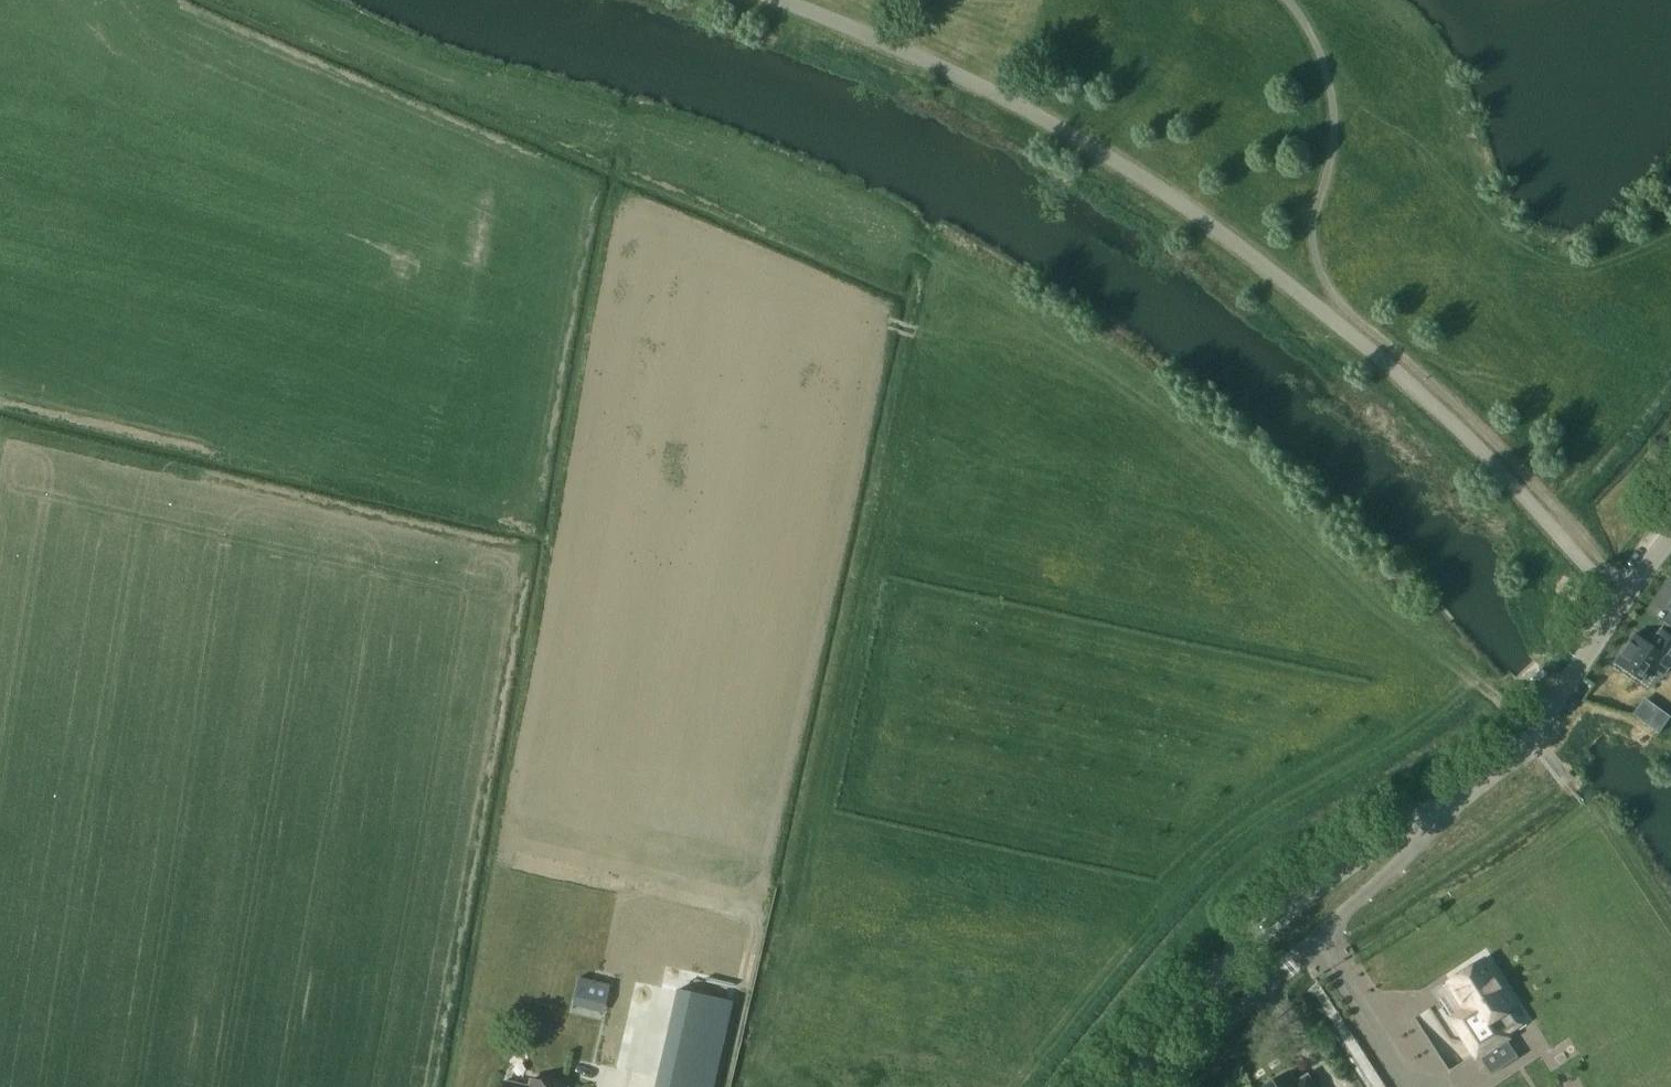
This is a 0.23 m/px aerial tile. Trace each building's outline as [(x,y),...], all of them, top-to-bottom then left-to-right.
[(1667,579),(1646,610),(1670,627),(1670,582),(1667,579)] [(1612,662),(1614,663),(1640,681),(1650,666),(1662,675),(1670,662),(1670,628),(1663,623),(1658,630),(1647,646),(1631,634),(1612,662)] [(598,1063),(684,1082),(682,1086),(712,1086),(730,1000),(704,994),(732,866),(646,847),(598,1063)] [(1483,961),(1435,992),(1478,1057),(1525,1026),(1483,961)] [(577,978),(571,1005),(602,1013),(609,985),(577,978)] [(1310,1075),(1298,1082),(1291,1070),(1264,1086),(1317,1086),(1310,1075)]
